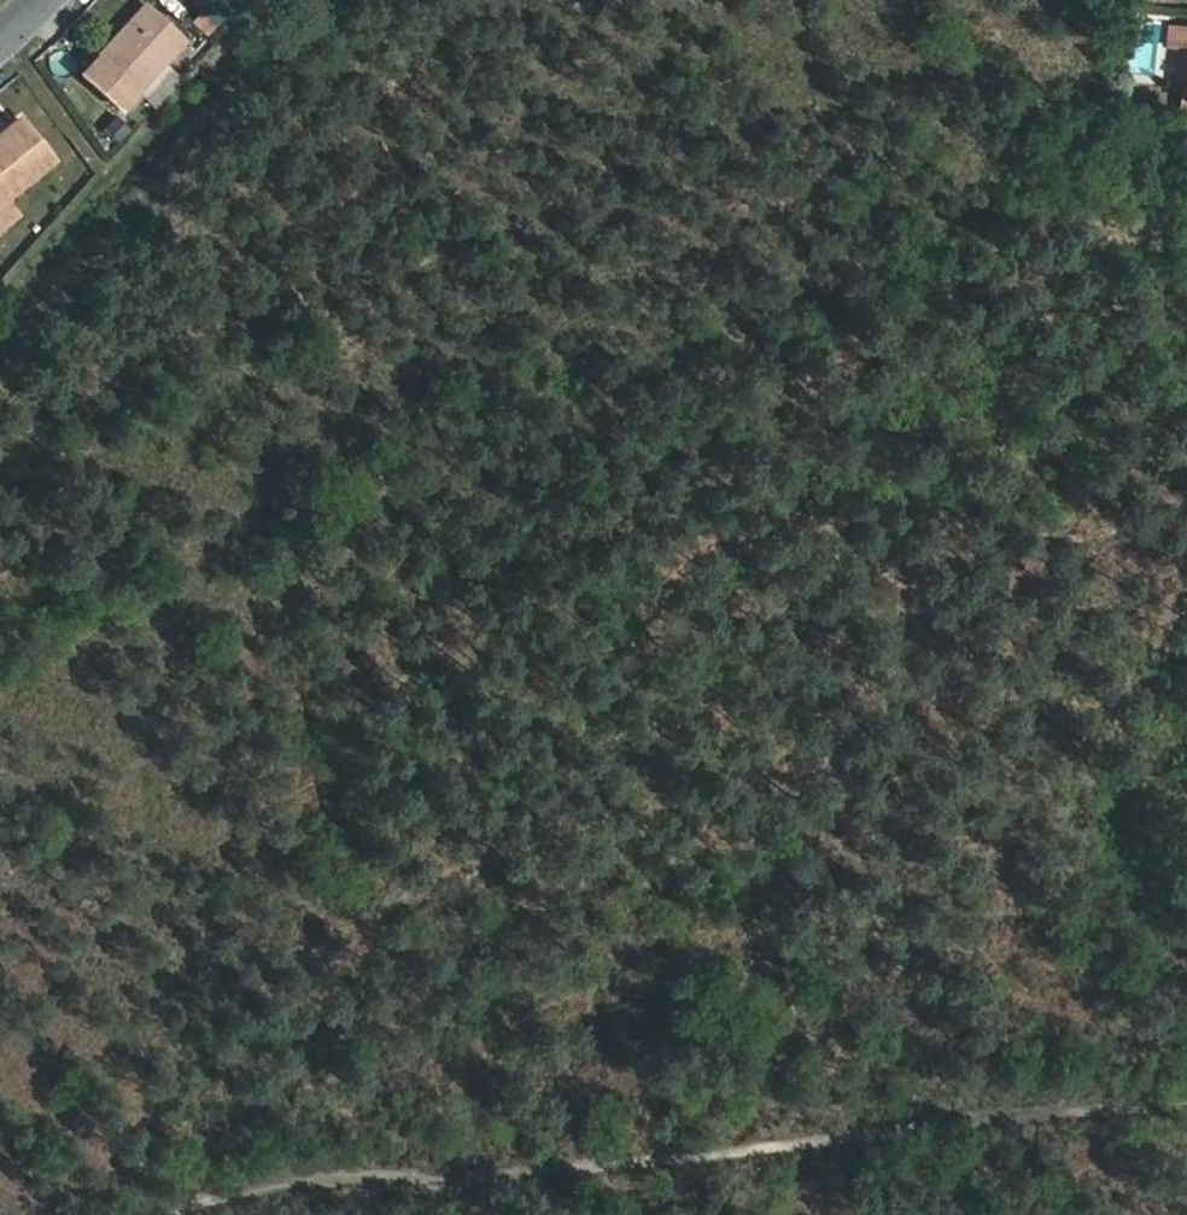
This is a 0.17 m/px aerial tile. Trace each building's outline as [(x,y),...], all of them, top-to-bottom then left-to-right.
[(188,42),(150,9),(90,77),(125,109),(188,42)] [(5,206),(53,164),(22,125),(0,142),(0,210),(5,206)] [(0,210),(0,239),(20,222),(5,206),(0,210)]
